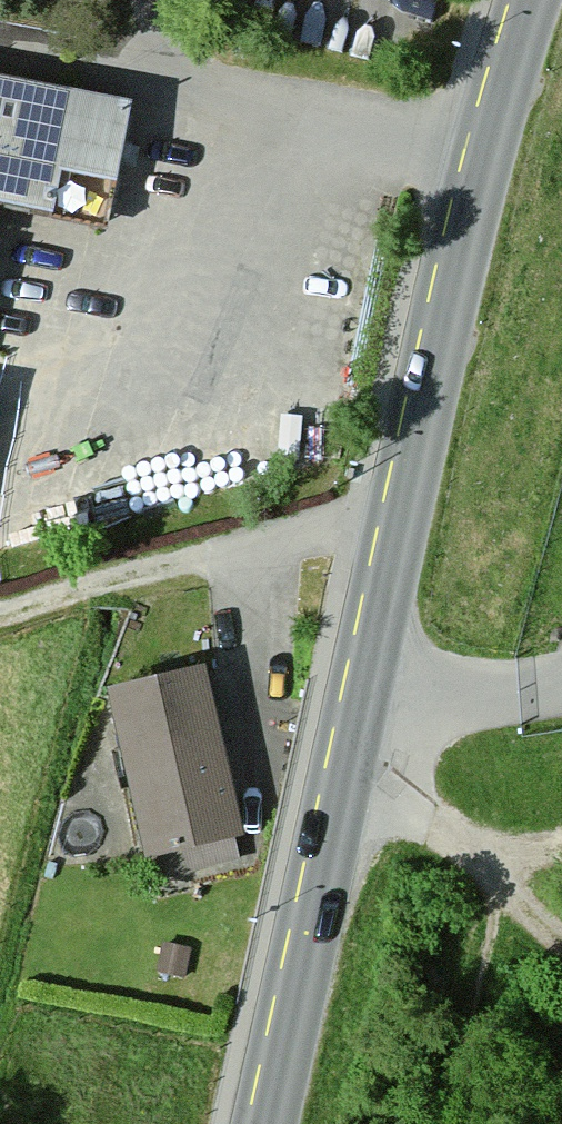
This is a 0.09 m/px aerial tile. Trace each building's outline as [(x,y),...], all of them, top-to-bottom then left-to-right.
[(0,72),(0,202),(53,213),(61,170),(117,181),(133,98),(0,72)] [(201,675),(106,697),(148,876),(243,854),(201,675)]
